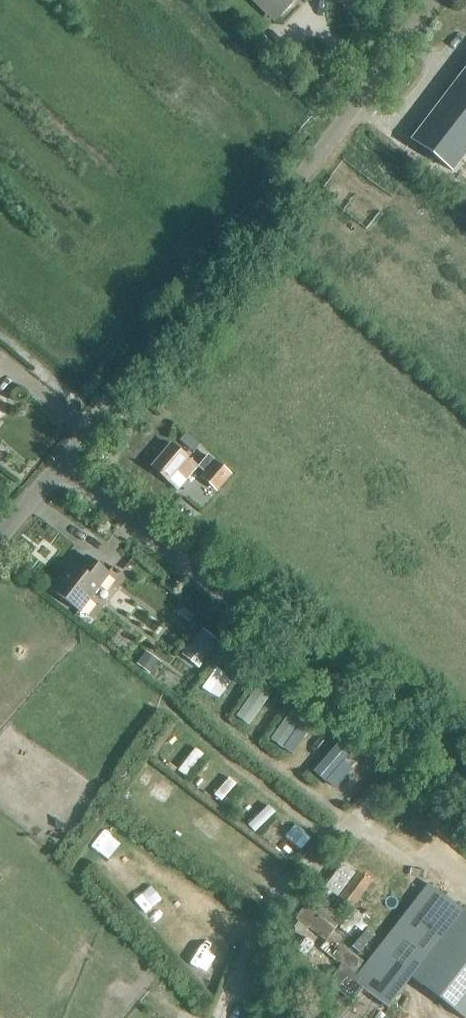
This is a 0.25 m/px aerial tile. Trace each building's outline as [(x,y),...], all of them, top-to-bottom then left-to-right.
[(294,0),(257,0),(276,18),(294,0)] [(465,154),(465,70),(412,140),(453,171),(465,154)] [(177,471),(186,479),(197,466),(171,444),(151,467),(168,481),(177,471)] [(200,478),(217,492),(232,475),(208,455),(198,467),(205,473),(200,478)] [(79,611),(108,573),(87,557),(78,569),(72,564),(52,591),(79,611)] [(183,655),(200,668),(219,642),(202,629),(183,655)] [(324,885),(331,891),(346,872),(339,866),(324,885)] [(365,893),(371,897),(377,888),(357,873),(339,897),(354,908),(365,893)] [(326,941),(320,948),(335,960),(321,977),(354,1003),(364,990),(388,1009),(413,978),(463,1017),(465,1017),(465,915),(431,887),(369,966),(339,943),(343,939),(335,933),(328,943),(326,941)] [(328,943),(335,933),(344,922),(339,918),(344,911),(327,898),(322,905),(313,898),(297,918),(326,941),(328,943)]
